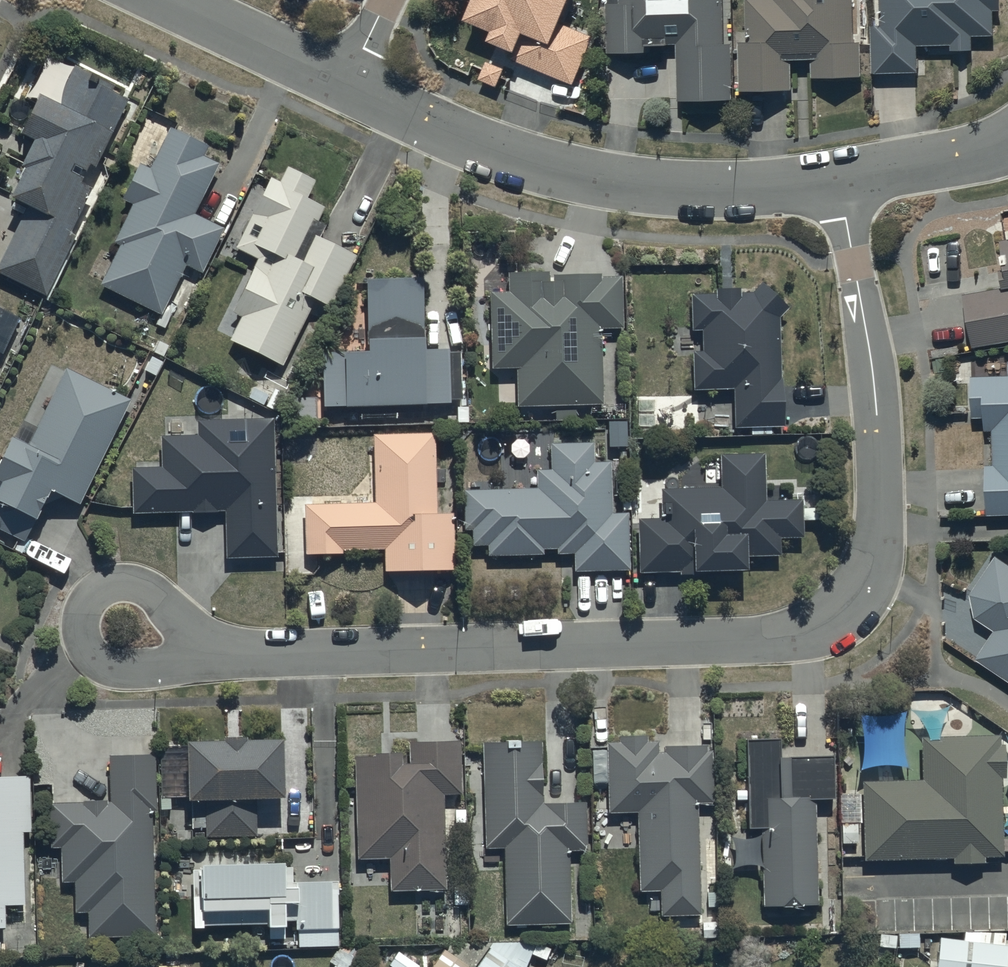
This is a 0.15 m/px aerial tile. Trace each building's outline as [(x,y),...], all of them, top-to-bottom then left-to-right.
[(465,14),(493,25),(488,37),(514,47),(510,57),(573,81),(591,34),(560,22),(568,0),(471,0),(465,14)] [(606,2),(609,50),(652,48),(652,43),(674,42),(677,99),(734,95),(730,40),(726,41),(724,0),(621,0),(621,1),(606,2)] [(746,38),(738,38),(738,87),(793,87),(793,58),(809,57),(810,76),(860,75),(859,38),(853,38),(853,0),(746,0),(746,38)] [(870,22),(871,71),(918,69),(917,44),(950,42),(951,48),(972,47),(971,33),(995,33),(994,8),(1000,8),(1000,0),(879,0),(879,22),(870,22)] [(34,91),(17,131),(30,137),(17,164),(20,165),(9,191),(29,200),(0,263),(0,273),(44,293),(72,234),(69,232),(90,186),(78,180),(86,163),(92,165),(124,95),(96,83),(100,75),(73,63),(56,101),(34,91)] [(119,242),(98,281),(159,314),(185,265),(198,272),(222,227),(194,213),(219,165),(201,155),(207,144),(170,125),(148,167),(137,162),(119,197),(130,203),(111,238),(119,242)] [(255,256),(228,309),(240,315),(229,338),(282,365),(315,299),(329,307),(356,254),(319,235),(325,223),(316,219),(323,205),(305,195),(313,179),(286,165),(278,179),(269,175),(234,245),(255,256)] [(972,344),(1007,338),(1007,238),(998,240),(1003,266),(998,267),(1001,285),(963,291),(972,344)] [(507,290),(488,291),(491,366),(516,365),(518,404),(555,402),(555,419),(575,418),(575,403),(601,402),(599,327),(622,326),(620,275),(598,276),(597,271),(547,273),(547,268),(506,269),(507,290)] [(367,349),(320,350),(322,405),(448,401),(448,398),(460,398),(459,350),(446,351),(446,346),(421,347),(419,275),(365,277),(367,349)] [(714,292),(690,293),(690,328),(701,328),(701,351),(692,351),(691,389),(732,389),(731,423),(749,424),(749,432),(770,433),(770,426),(782,426),(783,376),(779,376),(779,316),(787,307),(759,284),(751,293),(739,293),(739,287),(714,288),(714,292)] [(26,541),(40,504),(48,486),(80,501),(128,397),(63,367),(29,442),(9,433),(0,451),(0,528),(26,541)] [(973,374),(974,417),(985,417),(985,429),(993,429),(993,462),(985,462),(986,513),(1007,513),(1007,374),(973,374)] [(315,420),(314,396),(292,397),(293,420),(315,420)] [(224,554),(275,553),(271,416),(195,418),(195,433),(158,434),(159,464),(131,465),(132,511),(223,508),(224,554)] [(433,432),(370,433),(371,501),(303,502),(304,553),(343,552),(343,548),(382,547),(382,570),(451,569),(450,511),(434,512),(433,432)] [(572,551),(572,568),(628,567),(627,512),(611,513),(610,462),(595,463),(594,442),(549,443),(549,468),(534,468),(534,486),(463,488),(463,528),(471,527),(471,544),(487,544),(487,555),(542,555),(542,546),(555,546),(555,551),(572,551)] [(762,452),(719,454),(720,485),(660,488),(661,516),(637,517),(639,573),(692,571),(692,568),(745,566),(745,557),(779,555),(778,537),(802,536),(800,497),(765,499),(762,452)] [(969,591),(974,617),(994,629),(976,659),(1007,679),(1007,561),(1007,562),(995,553),(969,591)] [(220,738),(184,739),(185,797),(203,796),(204,835),(255,834),(255,794),(281,794),(280,737),(241,737),(241,732),(220,733),(220,738)] [(1007,850),(1007,838),(1003,839),(1001,780),(1003,780),(1002,744),(997,745),(997,732),(919,735),(920,778),(861,780),(864,860),(952,858),(952,865),(984,864),(984,857),(1003,856),(1003,850),(1007,850)] [(540,739),(519,740),(518,734),(503,735),(503,740),(480,741),(482,848),(502,848),(504,924),(569,922),(568,851),(586,850),(585,800),(541,801),(540,739)] [(620,740),(605,740),(608,811),(636,811),(636,893),(661,893),(661,914),(697,914),(697,801),(711,801),(711,750),(703,750),(703,741),(664,741),(664,749),(656,749),(656,740),(644,740),(644,734),(620,734),(620,740)] [(370,754),(352,754),(355,859),(389,858),(390,890),(443,888),(440,793),(460,793),(458,737),(409,738),(410,759),(399,760),(398,748),(370,749),(370,754)] [(778,737),(744,737),(746,826),(760,825),(762,904),(818,903),(815,798),(832,797),(831,756),(779,757),(778,737)] [(155,753),(107,753),(108,800),(48,801),(48,845),(60,845),(60,881),(75,880),(76,910),(87,910),(87,935),(152,934),(150,808),(155,808),(155,753)] [(3,926),(3,904),(21,904),(20,830),(29,830),(28,775),(0,775),(0,926),(3,926)] [(281,858),(197,860),(197,867),(190,867),(192,925),(267,923),(267,939),(286,938),(285,928),(297,927),(297,946),(338,945),(337,879),(293,880),(293,881),(281,882),(281,858)] [(936,966),(1005,966),(1007,943),(1002,943),(1003,933),(978,930),(977,942),(940,938),(936,966)] [(475,966),(520,966),(491,945),(475,966)] [(336,948),(323,966),(349,966),(354,959),(336,948)] [(442,948),(430,966),(464,966),(466,964),(442,948)]
